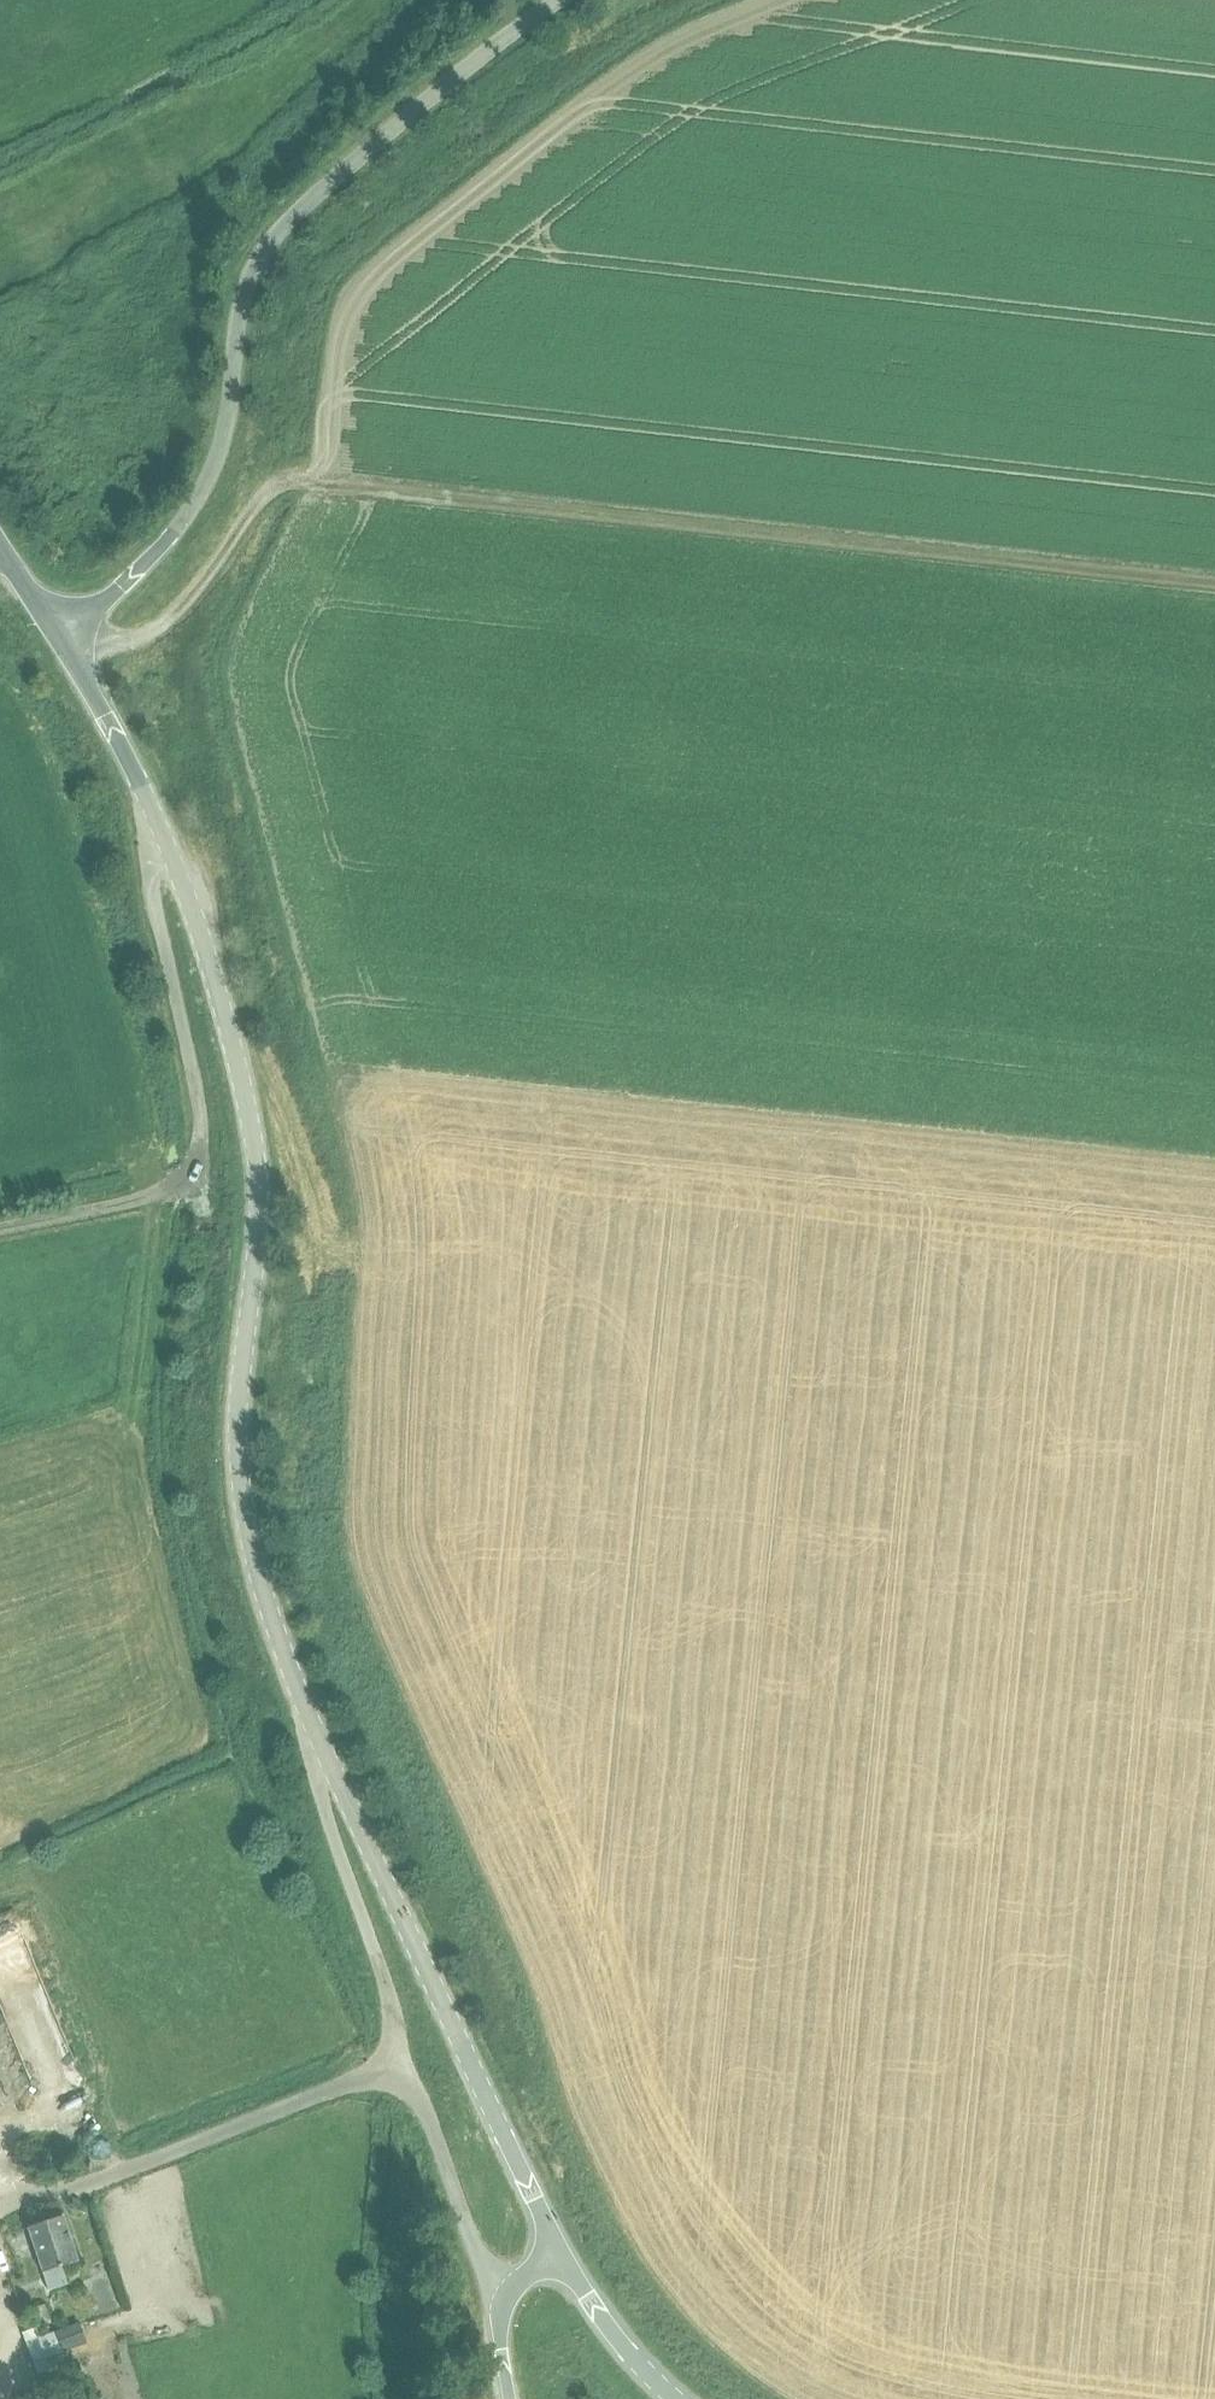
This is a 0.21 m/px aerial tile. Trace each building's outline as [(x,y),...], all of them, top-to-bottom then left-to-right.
[(61,2263),(79,2257),(65,2216),(30,2228),(51,2288),(68,2282),(61,2263)] [(9,2253),(23,2249),(18,2233),(4,2237),(9,2253)] [(80,2322),(26,2342),(42,2384),(69,2374),(62,2353),(88,2344),(80,2322)]
